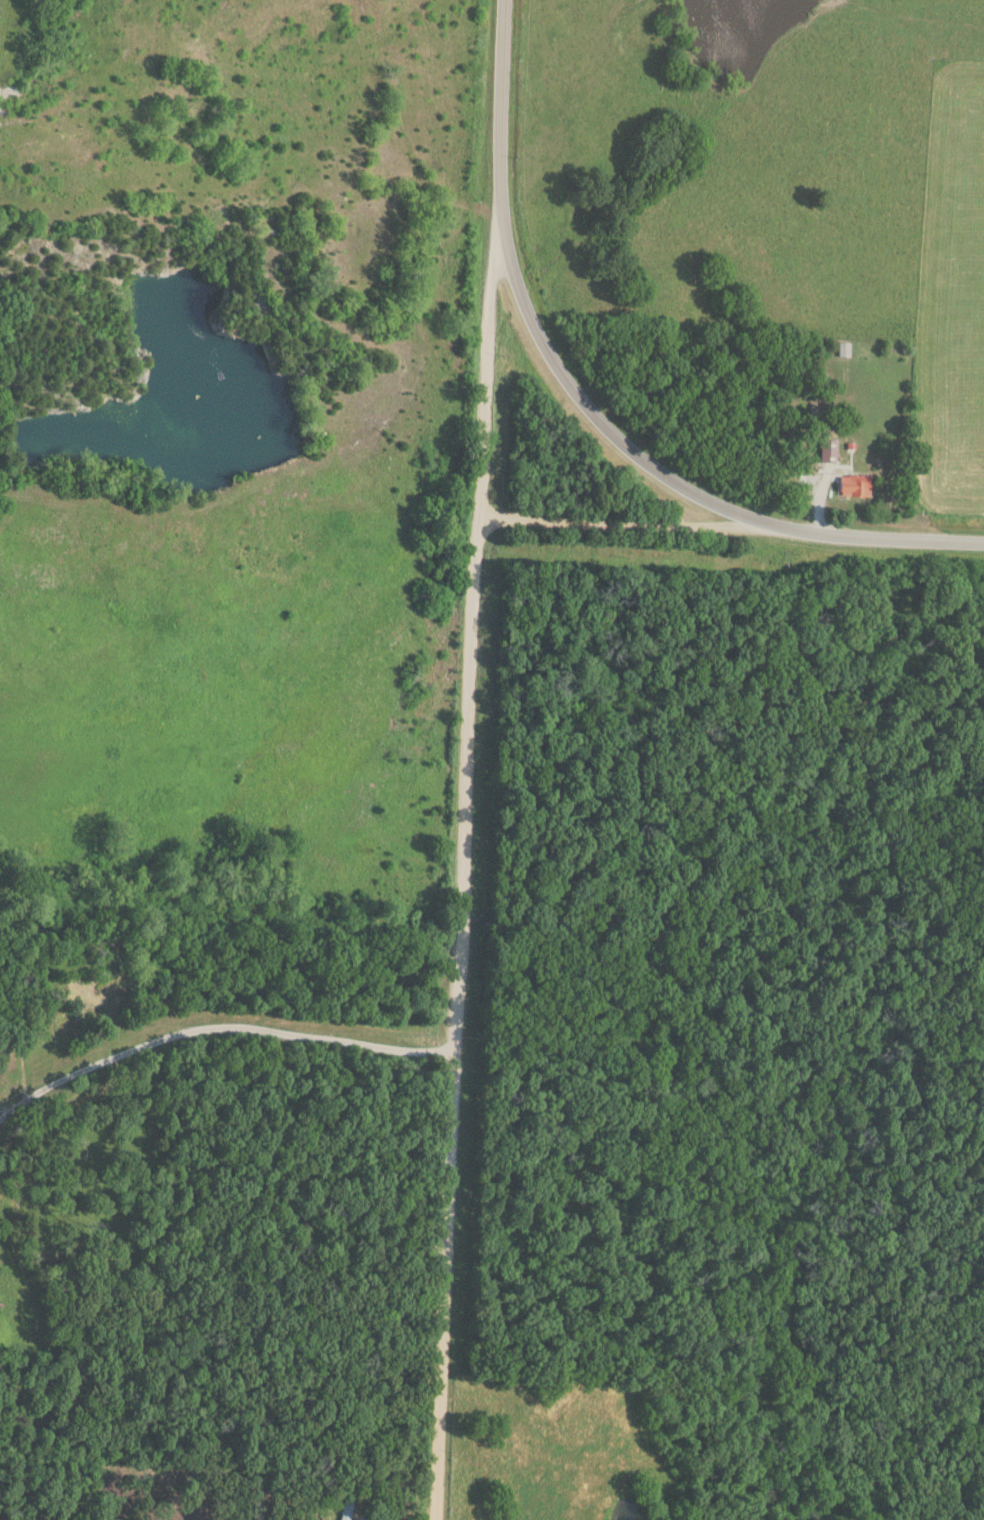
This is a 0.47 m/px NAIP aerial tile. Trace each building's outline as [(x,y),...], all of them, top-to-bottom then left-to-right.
[(867,475),(836,475),(836,497),(867,497),(867,475)] [(348,1498),(339,1498),(337,1519),(346,1519),(348,1498)]
